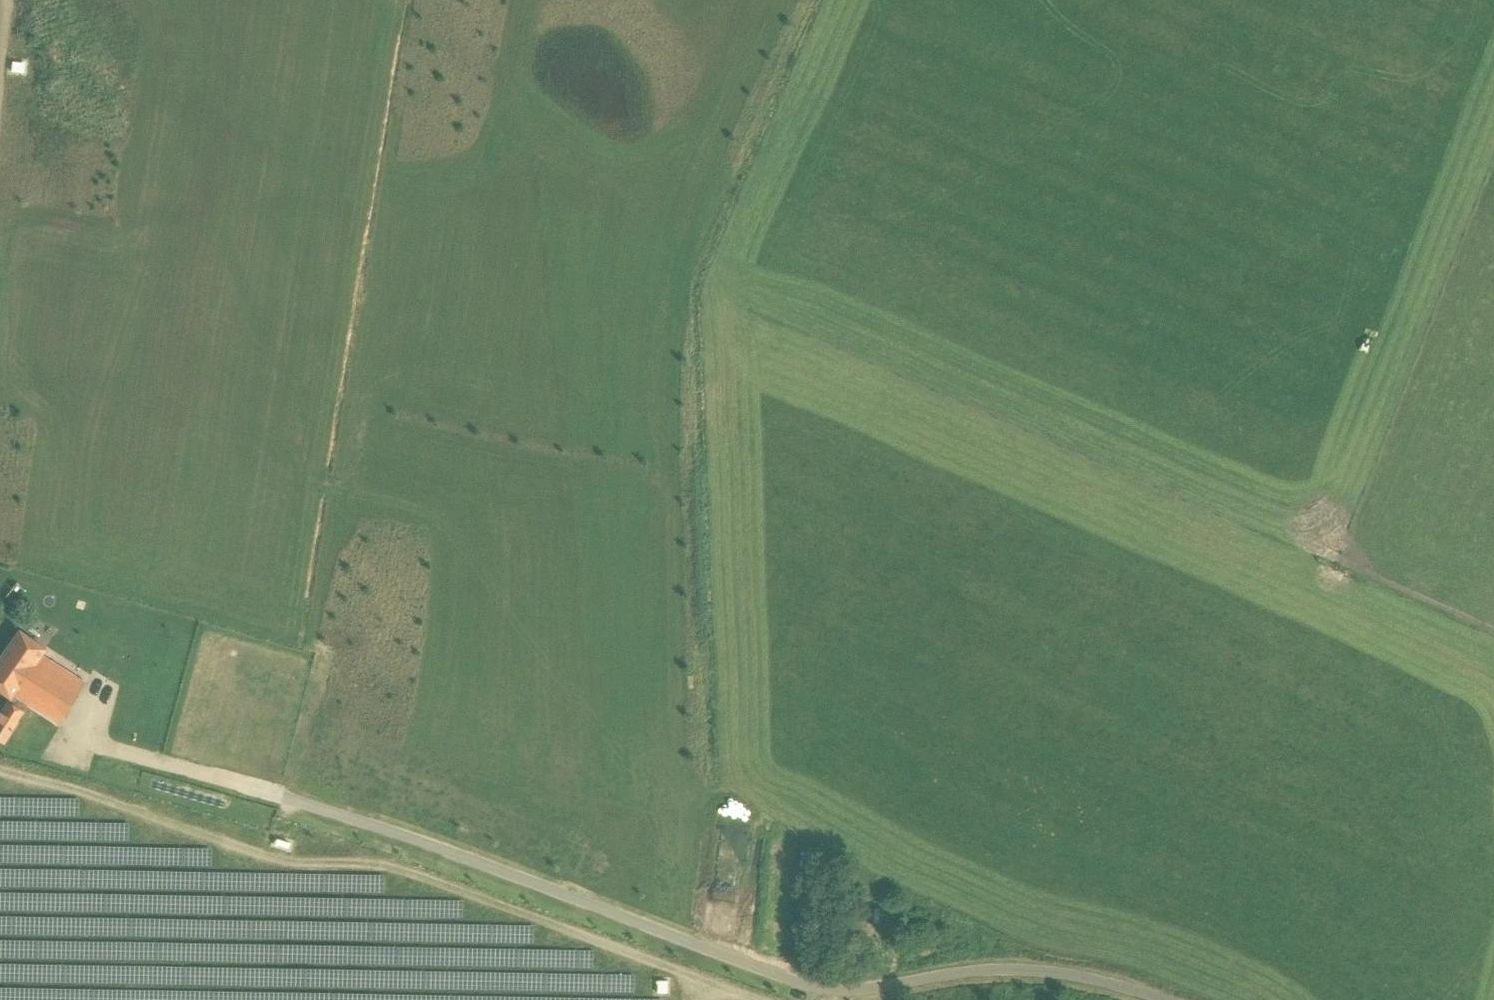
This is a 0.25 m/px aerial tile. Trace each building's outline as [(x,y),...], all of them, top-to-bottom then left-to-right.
[(84,683),(41,656),(45,650),(19,631),(0,657),(0,691),(9,698),(0,713),(0,742),(3,744),(12,731),(42,750),(84,683)] [(89,839),(94,799),(14,788),(9,828),(89,839)] [(377,884),(387,839),(341,828),(339,839),(319,835),(307,886),(358,897),(356,905),(376,909),(382,885),(377,884)] [(291,838),(279,834),(272,856),(283,860),(291,838)] [(165,842),(160,841),(160,842),(139,839),(135,858),(161,863),(165,842)] [(590,890),(594,879),(575,873),(572,884),(590,890)] [(350,999),(359,999),(377,909),(279,889),(260,982),(350,999)] [(554,955),(564,927),(513,908),(503,937),(554,955)]
